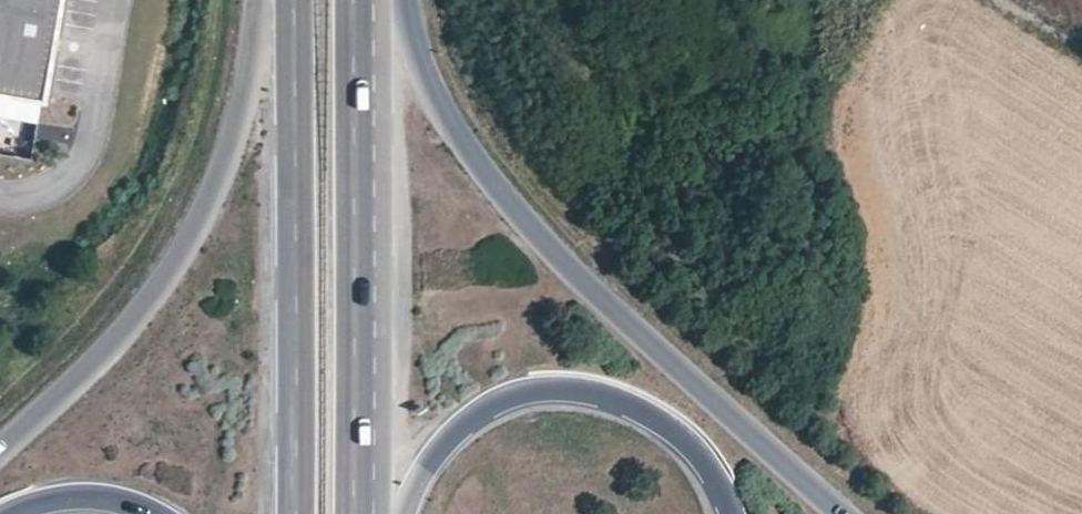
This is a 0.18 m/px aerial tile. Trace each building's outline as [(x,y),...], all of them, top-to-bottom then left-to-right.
[(43,103),(46,86),(60,0),(0,0),(0,95),(43,103)]
